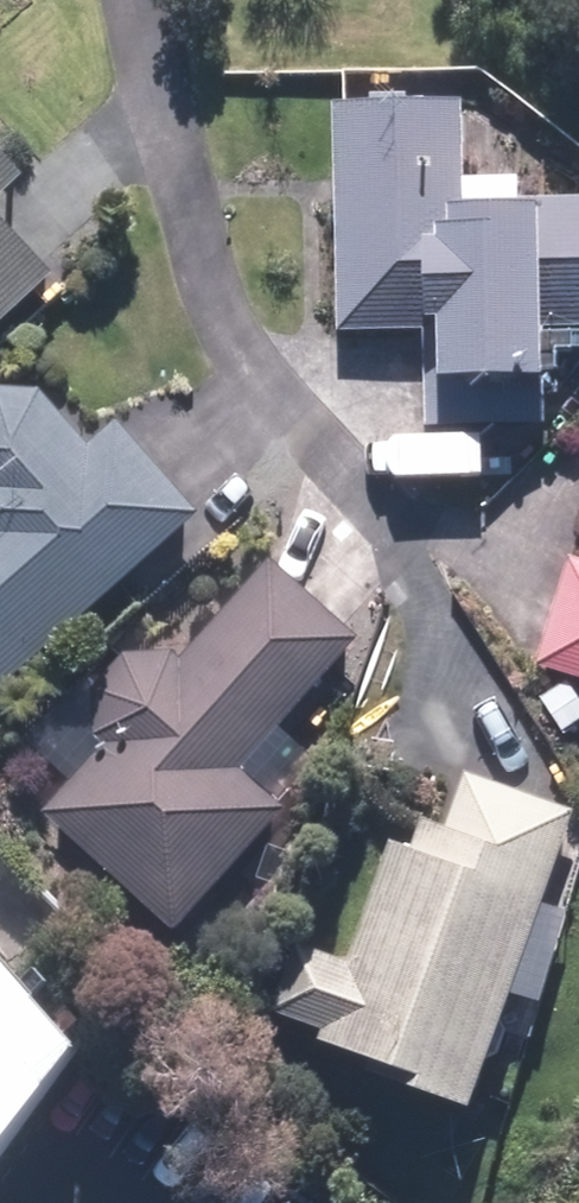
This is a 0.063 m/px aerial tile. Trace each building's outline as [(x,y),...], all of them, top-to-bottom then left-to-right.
[(452,211),(450,110),(402,111),(402,101),(358,102),(358,112),(323,113),(324,178),(325,190),(325,199),(326,336),(328,340),(410,338),(410,334),(415,334),(416,380),(417,435),(536,433),(535,392),(523,393),(522,344),(532,343),(531,334),(578,333),(578,209),(452,211)] [(36,282),(0,246),(0,317),(36,282)] [(179,517),(154,492),(120,455),(101,435),(78,456),(30,400),(0,398),(0,686),(179,517)] [(577,570),(560,565),(549,599),(526,673),(578,690),(578,562),(577,570)] [(153,654),(108,704),(75,740),(99,762),(44,822),(165,932),(272,814),(224,770),(338,645),(297,607),(256,570),(204,628),(213,636),(177,676),(153,654)] [(398,1082),(393,1097),(451,1116),(492,993),(534,1007),(565,917),(522,903),(552,812),(512,799),(460,781),(441,837),(412,827),(400,862),(381,856),(340,978),(280,958),(260,1017),(318,1036),(312,1054),(363,1070),(398,1082)] [(89,1035),(0,942),(0,1158),(89,1035)]
